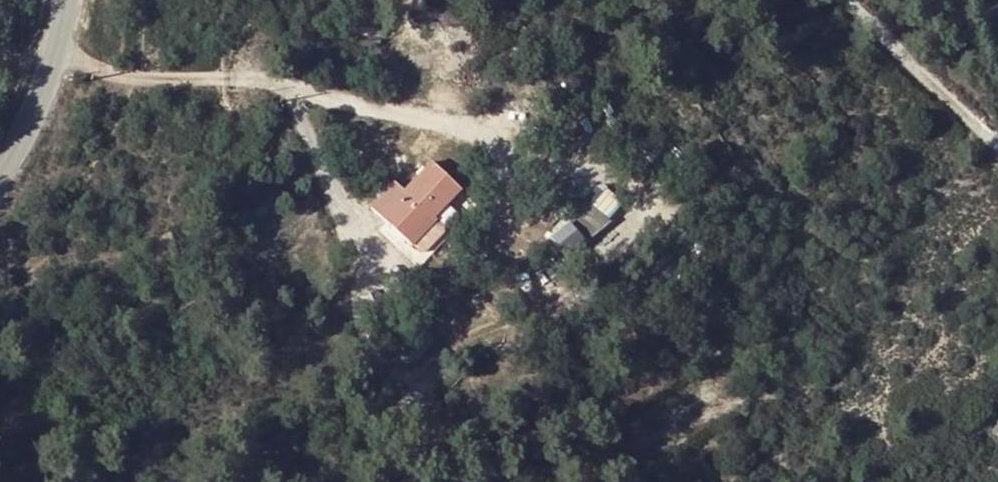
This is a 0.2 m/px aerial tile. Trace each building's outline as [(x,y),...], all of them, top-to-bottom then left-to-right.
[(433,213),(437,217),(462,192),(431,164),(405,193),(393,183),(370,207),(406,242),(433,213)] [(587,187),(581,221),(607,226),(614,192),(587,187)] [(433,213),(406,242),(412,248),(440,220),(437,217),(433,213)] [(553,249),(561,261),(585,244),(577,232),(553,249)]
